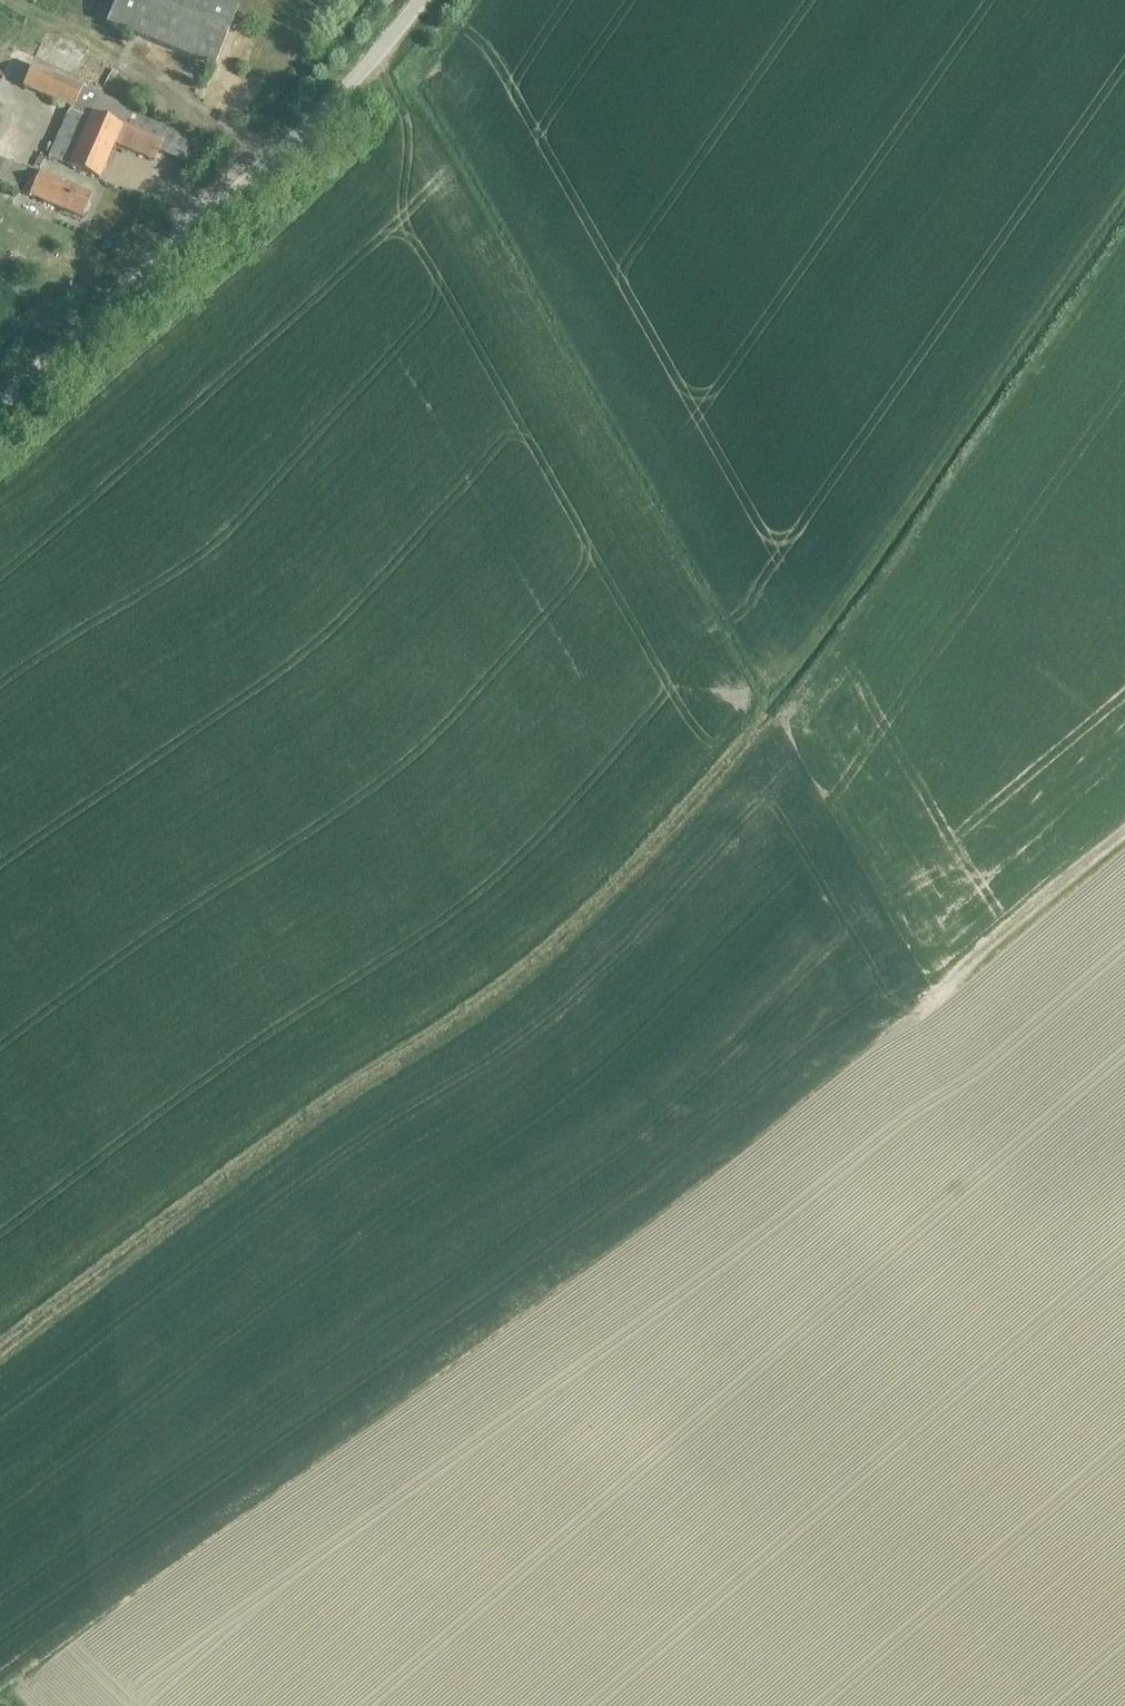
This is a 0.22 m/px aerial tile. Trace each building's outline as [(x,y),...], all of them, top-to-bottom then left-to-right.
[(236,3),(229,0),(113,0),(104,24),(212,65),(236,3)] [(203,144),(81,89),(29,67),(20,87),(68,108),(46,158),(97,181),(114,145),(153,162),(157,154),(192,169),(203,144)] [(10,117),(0,112),(0,139),(10,117)] [(80,220),(90,197),(31,171),(21,194),(80,220)]
